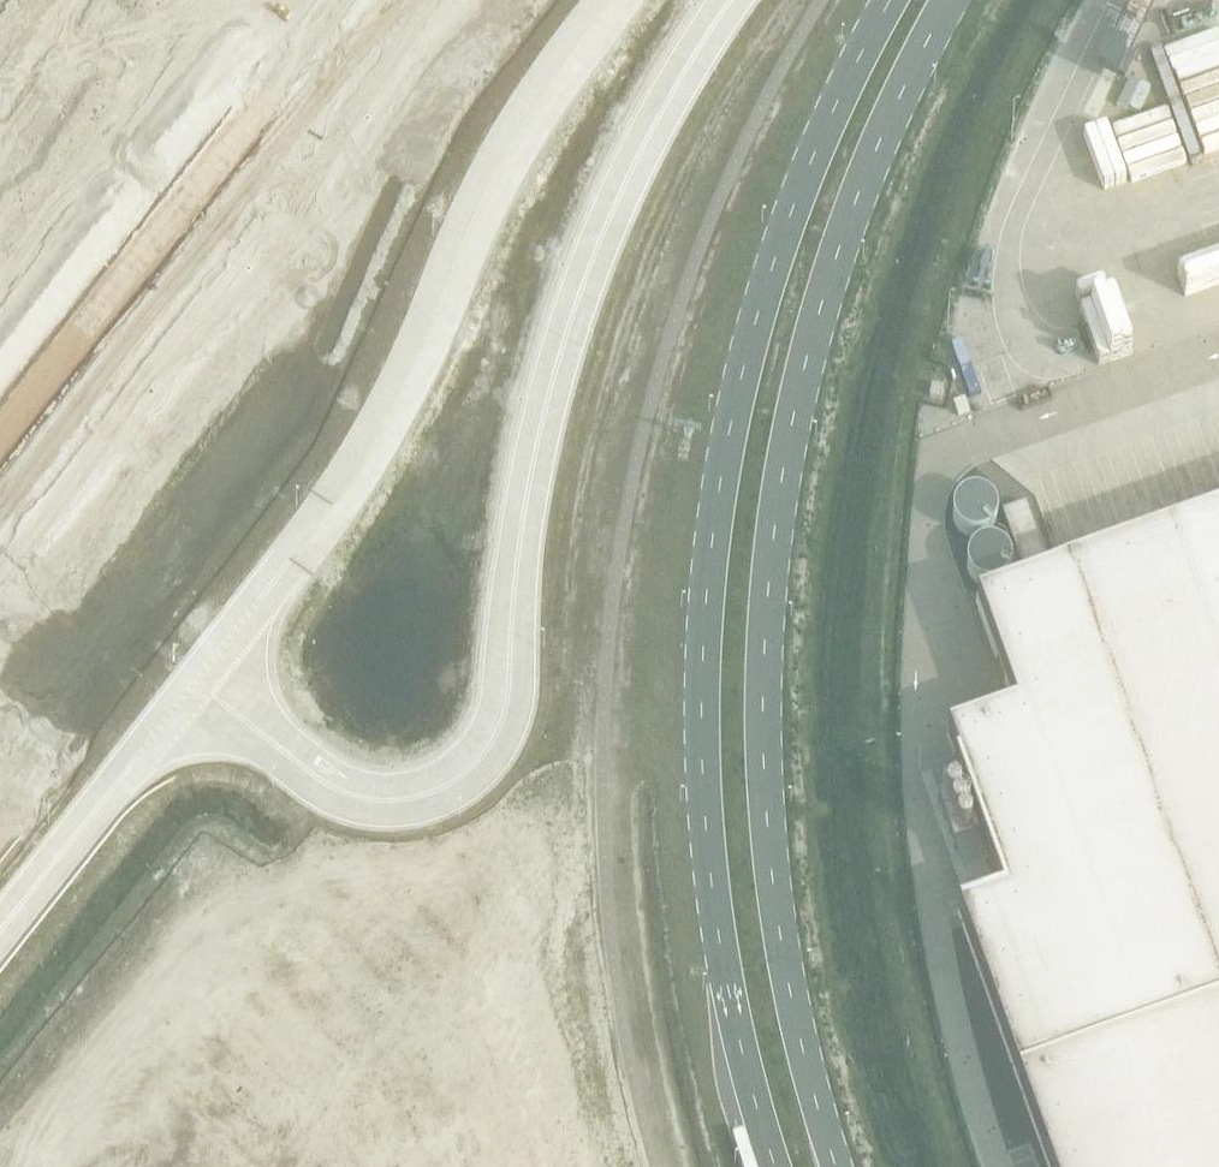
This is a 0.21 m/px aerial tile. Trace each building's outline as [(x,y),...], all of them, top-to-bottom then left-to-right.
[(237,243),(238,243),(341,112),(428,0),(0,0),(0,545),(237,243)] [(1027,505),(1002,513),(1024,575),(1049,566),(1027,505)] [(947,735),(957,763),(954,765),(1001,897),(957,912),(1048,1166),(1218,1166),(1218,516),(1061,572),(963,607),(1001,716),(947,735)]
